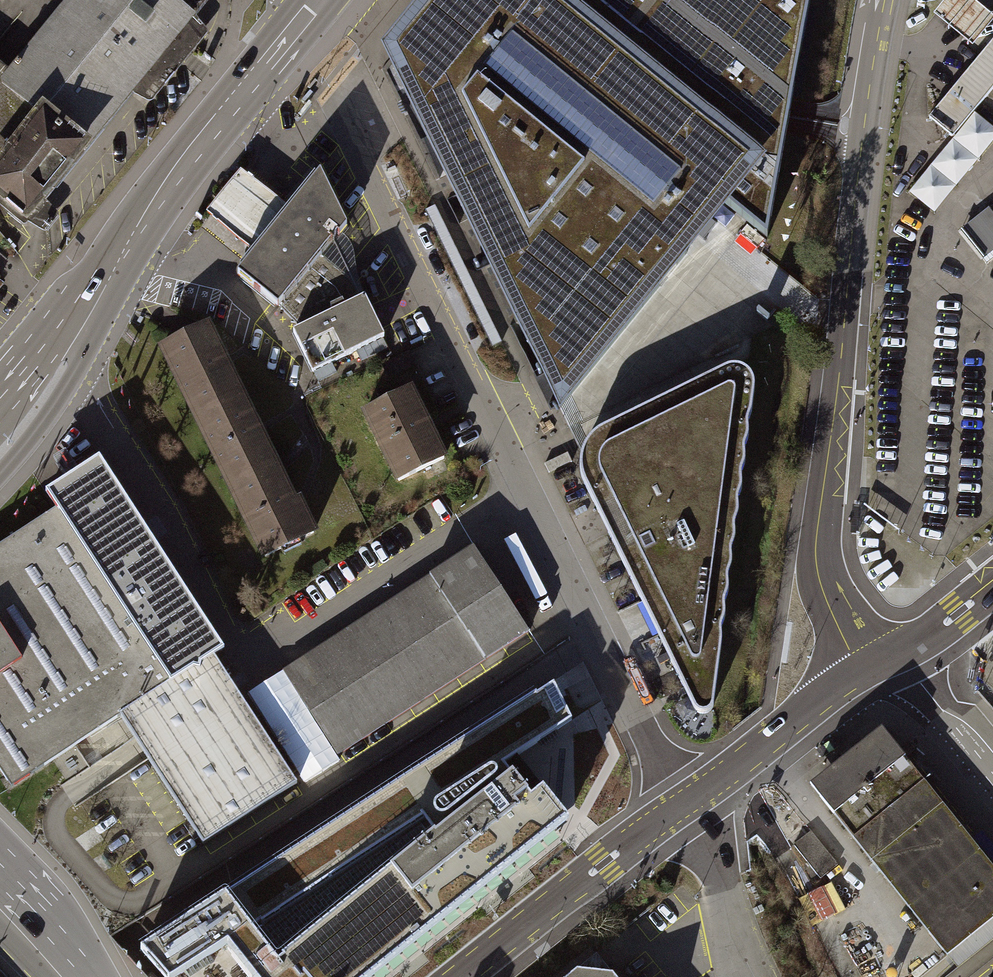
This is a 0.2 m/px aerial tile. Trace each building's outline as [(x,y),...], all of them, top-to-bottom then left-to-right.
[(386,53),(560,408),(687,253),(680,247),(693,231),(703,240),(710,232),(717,224),(706,215),(719,200),(767,239),(811,0),(429,0),(386,53)] [(934,15),(971,45),(992,18),(972,0),(946,0),(934,15)] [(166,79),(205,35),(193,25),(155,69),(166,79)] [(929,118),(953,137),(992,89),(992,41),(929,118)] [(974,113),(908,193),(934,214),(992,143),(992,128),(974,113)] [(241,242),(254,252),(265,239),(266,239),(279,223),(277,221),(289,208),(271,193),(240,169),(206,212),(241,242)] [(339,238),(347,228),(319,171),(289,208),(277,221),(279,223),(266,239),(265,239),(254,252),(236,274),(277,308),(283,301),(321,255),(337,236),(339,238)] [(436,206),(428,210),(436,227),(493,347),(503,344),(436,206)] [(961,231),(984,259),(992,252),(992,215),(989,210),(961,231)] [(293,332),(312,372),(384,337),(359,287),(321,255),(283,301),(285,303),(280,309),(300,329),(293,332)] [(206,326),(163,347),(196,417),(240,396),(206,326)] [(711,708),(713,704),(754,389),(754,382),(751,375),(745,370),(740,367),(733,367),(727,368),(599,431),(589,439),(583,451),(580,465),(582,479),(667,652),(694,709),(698,712),(703,713),(708,712),(711,708)] [(442,458),(409,391),(366,413),(399,480),(442,458)] [(240,396),(196,417),(229,485),(273,464),(240,396)] [(11,788),(120,717),(203,844),(297,784),(214,657),(224,650),(99,458),(45,493),(56,509),(0,545),(0,770),(11,788)] [(273,464),(229,485),(264,557),(313,533),(298,502),(292,505),(273,464)] [(528,631),(474,547),(283,671),(338,755),(528,631)] [(967,643),(974,652),(992,637),(992,622),(967,643)] [(137,956),(155,976),(204,976),(231,959),(245,976),(394,976),(443,939),(575,832),(552,801),(539,809),(508,771),(578,727),(555,683),(137,956)] [(952,965),(992,932),(992,866),(881,729),(807,788),(952,965)]
